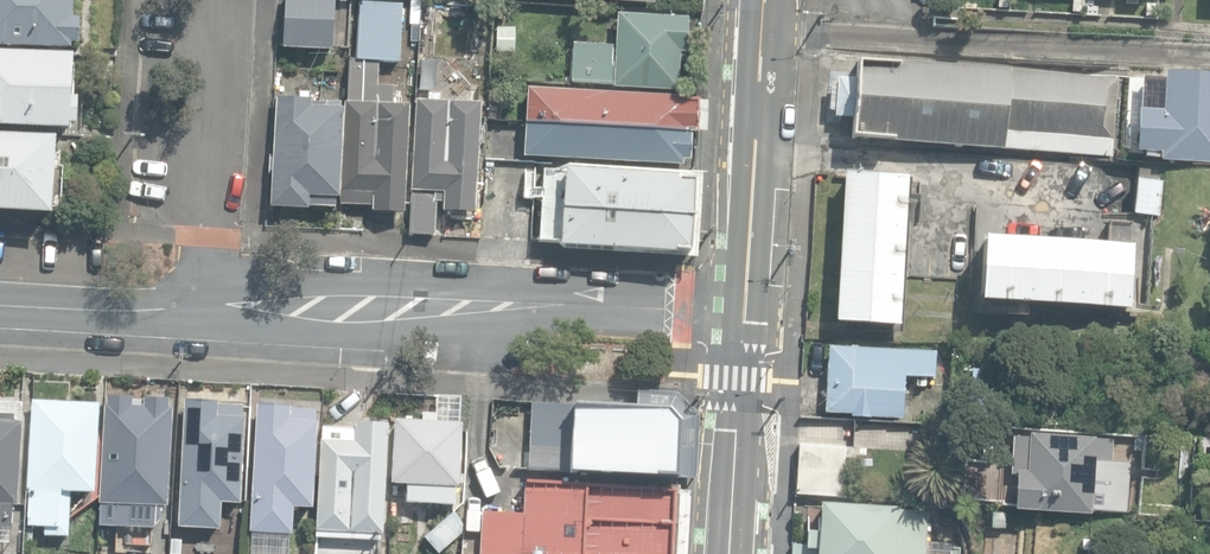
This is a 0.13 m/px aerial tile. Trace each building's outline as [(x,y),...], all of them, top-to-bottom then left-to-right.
[(71,49),(71,43),(79,43),(79,19),(72,19),(73,0),(0,0),(0,45),(71,49)] [(332,50),(335,0),(287,0),(284,46),(332,50)] [(350,62),(379,63),(400,63),(402,4),(358,3),(355,57),(351,58),(350,62)] [(506,32),(530,34),(532,14),(507,12),(506,32)] [(614,86),(678,90),(681,51),(686,51),(688,18),(619,13),(616,46),(575,43),(573,80),(615,84),(614,86)] [(70,127),(71,123),(77,123),(79,99),(70,98),(71,80),(116,83),(117,56),(72,53),(72,54),(0,51),(0,123),(70,127)] [(1120,78),(859,60),(858,81),(831,79),(828,113),(854,115),(853,138),(1114,157),(1120,78)] [(379,63),(350,62),(349,101),(346,101),(341,204),(373,205),(373,212),(406,212),(410,103),(393,103),(394,85),(378,85),(379,63)] [(1164,72),(1162,108),(1139,107),(1137,152),(1160,153),(1160,160),(1209,162),(1209,74),(1164,72)] [(489,119),(500,119),(502,80),(491,80),(489,119)] [(527,122),(693,132),(697,132),(699,99),(687,99),(687,96),(529,87),(527,122)] [(272,207),(309,208),(309,206),(337,207),(342,99),(277,96),(272,207)] [(411,234),(435,235),(438,202),(444,202),(443,211),(476,213),(481,102),(418,99),(413,190),(435,191),(435,197),(413,195),(411,234)] [(691,159),(693,132),(527,122),(525,155),(683,164),(683,159),(691,159)] [(52,213),(57,135),(0,132),(0,210),(52,213)] [(1135,212),(1159,214),(1162,167),(1138,166),(1135,212)] [(553,248),(689,255),(694,176),(561,167),(550,173),(535,171),(530,241),(553,243),(553,248)] [(835,322),(899,325),(908,177),(845,173),(835,322)] [(980,300),(1129,309),(1133,246),(984,237),(980,300)] [(850,411),(901,414),(902,404),(906,405),(907,393),(901,392),(902,371),(932,373),(933,348),(827,341),(823,407),(850,408),(850,411)] [(435,421),(459,422),(461,395),(437,394),(435,421)] [(135,527),(151,528),(162,519),(162,505),(166,506),(171,408),(169,408),(169,400),(106,396),(106,404),(105,404),(99,503),(101,503),(99,525),(120,526),(120,518),(126,519),(135,527)] [(44,535),(68,537),(71,491),(93,493),(99,405),(33,400),(26,489),(30,489),(28,525),(45,526),(44,535)] [(179,526),(220,528),(222,502),(241,503),(245,405),(219,404),(219,402),(185,401),(179,526)] [(528,469),(676,477),(679,420),(668,408),(532,401),(528,469)] [(243,538),(265,539),(265,532),(292,534),(293,507),(312,508),(317,423),(315,422),(316,410),(290,409),(290,406),(256,404),(251,508),(244,507),(243,538)] [(5,542),(6,527),(12,527),(13,505),(18,505),(23,422),(14,421),(14,415),(0,414),(0,542),(5,542)] [(406,501),(454,504),(455,486),(459,486),(462,423),(459,422),(435,421),(394,419),(391,482),(407,483),(406,501)] [(317,538),(342,539),(342,530),(381,533),(388,424),(355,423),(355,430),(323,428),(317,538)] [(1014,509),(1091,513),(1091,510),(1126,512),(1129,462),(1111,461),(1113,440),(1095,438),(1095,436),(1029,433),(1029,438),(1012,437),(1010,475),(1016,475),(1014,509)] [(1199,438),(1198,458),(1209,459),(1209,439),(1199,438)] [(796,493),(842,496),(845,447),(799,445),(796,493)] [(964,460),(962,499),(1003,501),(1005,462),(964,460)] [(586,518),(588,486),(526,483),(524,513),(484,511),(482,553),(584,553),(586,518)] [(588,486),(586,518),(673,523),(675,490),(588,486)] [(927,508),(820,501),(818,528),(806,528),(805,543),(791,542),(791,553),(924,553),(927,508)] [(425,537),(438,552),(466,526),(453,512),(425,537)] [(673,523),(586,518),(584,553),(671,553),(673,523)]
